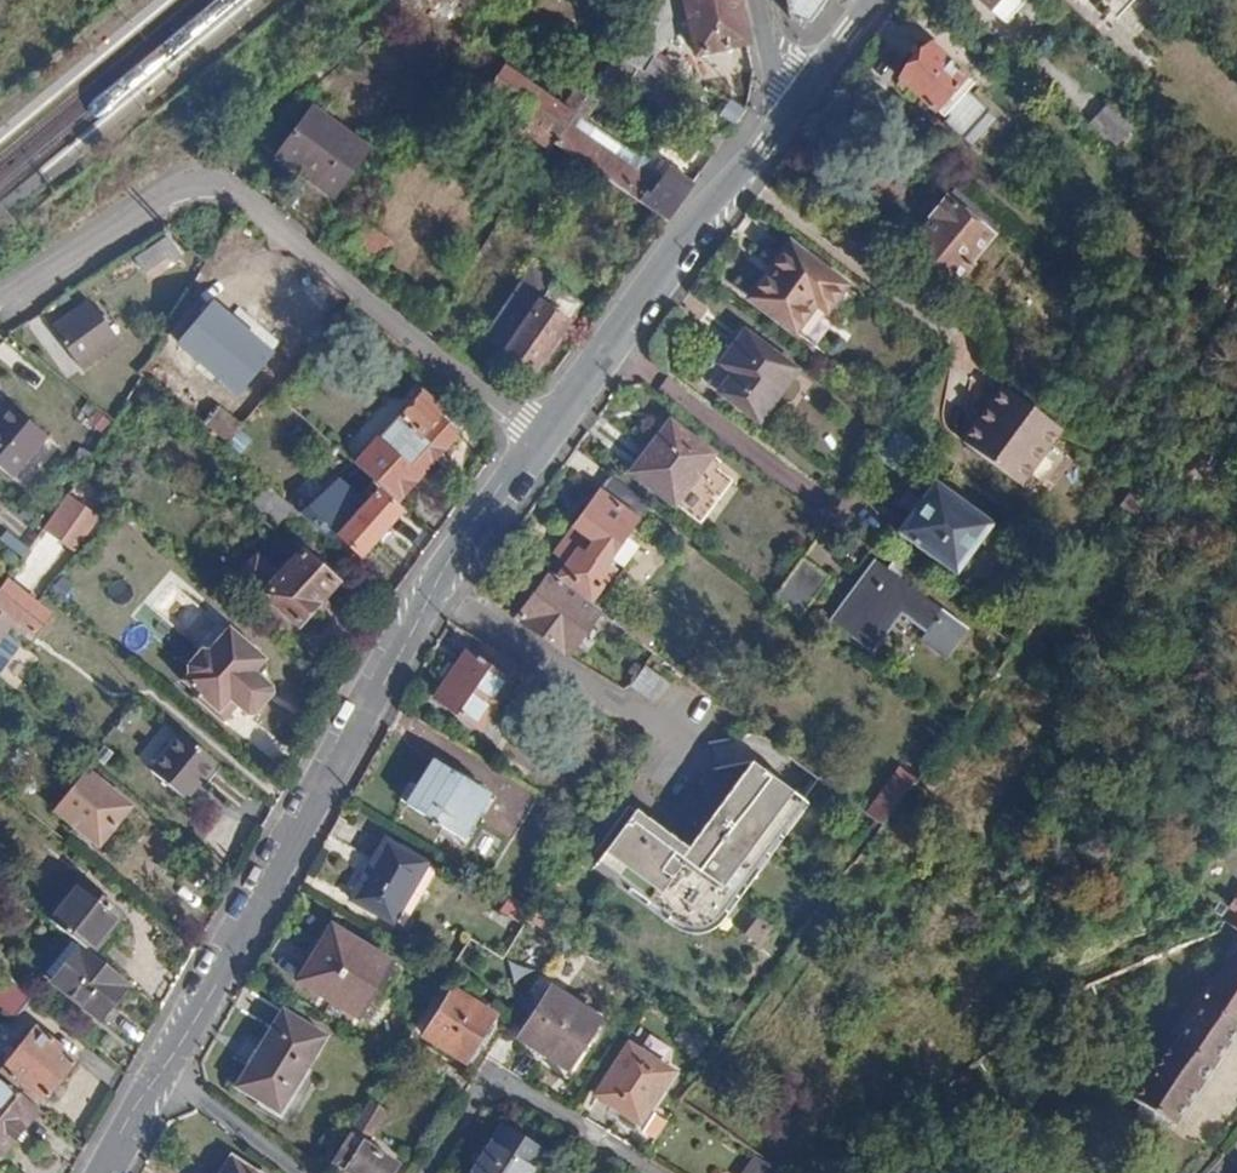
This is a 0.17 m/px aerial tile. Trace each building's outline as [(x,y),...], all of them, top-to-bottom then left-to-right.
[(455,17),(472,0),(438,0),(455,17)] [(630,34),(658,54),(671,34),(689,29),(694,53),(746,42),(736,0),(655,0),(653,1),(630,34)] [(789,19),(808,23),(825,0),(786,0),(789,19)] [(1003,19),(1021,0),(981,0),(1003,19)] [(1113,15),(1127,0),(1097,0),(1113,15)] [(630,34),(615,55),(631,64),(646,73),(658,54),(630,34)] [(899,80),(941,117),(972,83),(929,46),(899,80)] [(615,55),(593,87),(608,96),(631,64),(615,55)] [(489,88),(532,117),(523,130),(550,148),(553,144),(565,127),(574,114),(592,89),(580,81),(562,106),(504,66),(489,88)] [(708,87),(697,103),(711,112),(717,115),(733,125),(744,110),(708,87)] [(675,114),(699,130),(707,117),(711,112),(697,103),(686,97),(675,114)] [(1097,118),(1121,139),(1132,126),(1107,105),(1097,118)] [(270,161),(326,203),(361,156),(325,129),(330,121),(310,107),(270,161)] [(711,112),(707,117),(714,121),(717,115),(711,112)] [(565,127),(632,171),(641,159),(574,114),(565,127)] [(553,144),(666,219),(691,184),(669,169),(668,171),(643,155),(641,159),(632,171),(565,127),(553,144)] [(912,243),(956,278),(970,260),(969,259),(992,229),(970,211),(947,193),(931,213),(934,215),(912,243)] [(970,211),(992,229),(1001,218),(979,200),(970,211)] [(363,224),(345,249),(375,272),(393,247),(363,224)] [(164,242),(136,259),(145,273),(166,260),(171,267),(178,263),(164,242)] [(1236,270),(1236,254),(1224,242),(1216,252),(1236,270)] [(791,243),(752,298),(795,330),(816,303),(827,310),(845,284),(791,243)] [(533,272),(486,339),(505,351),(516,334),(505,326),(526,295),(542,306),(546,300),(561,309),(563,315),(560,319),(565,323),(578,303),(533,272)] [(56,320),(78,355),(93,345),(92,343),(119,326),(97,293),(56,320)] [(516,334),(505,351),(532,369),(565,323),(560,319),(563,315),(561,309),(546,300),(542,306),(526,295),(505,326),(516,334)] [(180,343),(235,392),(260,364),(245,350),(252,341),(211,305),(180,343)] [(733,372),(720,391),(759,420),(797,370),(747,332),(723,364),(733,372)] [(1005,385),(966,439),(1023,480),(1062,426),(1005,385)] [(389,448),(367,473),(398,499),(456,432),(439,416),(445,409),(422,390),(379,440),(389,448)] [(0,412),(0,465),(10,473),(23,457),(38,439),(44,432),(8,402),(0,412)] [(205,420),(230,441),(241,427),(217,406),(205,420)] [(671,420),(635,471),(678,502),(714,452),(671,420)] [(23,457),(54,481),(68,464),(38,439),(23,457)] [(601,489),(630,509),(640,496),(611,474),(601,489)] [(935,478),(898,528),(956,571),(993,520),(935,478)] [(251,505),(272,524),(282,513),(320,545),(327,538),(308,521),(268,485),(251,505)] [(601,489),(588,507),(617,527),(630,509),(601,489)] [(83,504),(66,492),(44,524),(41,528),(58,540),(83,504)] [(308,521),(327,538),(333,543),(338,536),(360,554),(398,511),(376,493),(358,514),(346,504),(334,519),(320,507),(308,521)] [(566,564),(557,577),(589,601),(611,571),(617,561),(611,557),(627,534),(617,527),(588,507),(572,527),(579,532),(559,559),(566,564)] [(572,527),(553,554),(559,559),(579,532),(572,527)] [(240,573),(264,593),(299,623),(336,581),(301,550),(280,575),(256,555),(240,573)] [(876,557),(830,619),(870,648),(901,608),(929,628),(944,607),(876,557)] [(805,559),(777,597),(801,614),(829,577),(805,559)] [(549,572),(516,619),(565,655),(598,608),(589,601),(557,577),(549,572)] [(0,584),(0,618),(9,624),(15,617),(31,630),(46,611),(5,578),(0,584)] [(202,646),(216,618),(191,606),(177,633),(202,646)] [(187,669),(189,675),(183,684),(201,697),(199,701),(225,722),(237,707),(250,716),(264,697),(251,687),(260,675),(266,668),(265,657),(228,627),(208,652),(200,651),(187,669)] [(473,657),(509,681),(510,679),(521,664),(483,643),(473,657)] [(435,698),(478,728),(511,683),(509,681),(473,657),(467,652),(435,698)] [(521,664),(510,679),(522,685),(525,680),(534,685),(540,675),(521,664)] [(251,687),(264,697),(250,716),(256,715),(274,692),(273,686),(260,675),(251,687)] [(12,698),(17,690),(0,676),(0,688),(12,698)] [(938,715),(903,763),(919,774),(954,727),(938,715)] [(265,728),(253,740),(272,760),(284,748),(265,728)] [(149,770),(185,801),(215,763),(179,733),(149,770)] [(757,760),(692,845),(640,804),(600,858),(653,900),(672,875),(710,904),(796,791),(757,760)] [(407,805),(458,838),(485,795),(434,762),(407,805)] [(903,763),(870,808),(886,819),(919,774),(903,763)] [(88,772),(56,812),(98,846),(130,807),(88,772)] [(386,840),(352,900),(393,924),(429,864),(386,840)] [(78,882),(47,919),(80,945),(89,952),(120,914),(78,882)] [(1236,927),(1236,896),(1222,918),(1236,927)] [(762,916),(749,937),(764,946),(777,926),(762,916)] [(333,926),(298,982),(360,1020),(394,965),(333,926)] [(1127,1096),(1165,1123),(1236,1022),(1236,939),(1127,1096)] [(52,981),(100,1018),(127,983),(89,952),(80,945),(52,981)] [(453,989),(426,1036),(467,1060),(495,1014),(453,989)] [(549,989),(519,1038),(567,1071),(600,1021),(549,989)] [(27,991),(12,1011),(24,1019),(38,1001),(27,991)] [(280,1011),(235,1086),(279,1112),(324,1038),(280,1011)] [(7,1076),(18,1084),(23,1089),(26,1084),(38,1093),(45,1099),(75,1061),(72,1059),(58,1047),(40,1033),(7,1076)] [(412,1033),(407,1041),(419,1048),(424,1040),(412,1033)] [(58,1047),(72,1059),(82,1047),(67,1035),(58,1047)] [(629,1046),(598,1096),(639,1122),(636,1127),(656,1139),(667,1121),(649,1109),(671,1074),(629,1046)] [(35,1111),(29,1106),(11,1093),(0,1084),(0,1154),(35,1111)] [(14,1089),(31,1103),(38,1093),(26,1084),(23,1089),(18,1084),(14,1089)] [(378,1087),(369,1102),(377,1106),(386,1091),(378,1087)] [(332,1160),(352,1172),(390,1172),(396,1164),(366,1144),(385,1112),(377,1106),(369,1102),(332,1160)] [(471,1172),(529,1172),(541,1155),(500,1128),(471,1172)] [(741,1172),(776,1172),(778,1171),(753,1154),(741,1172)] [(224,1172),(251,1172),(232,1160),(224,1172)]
